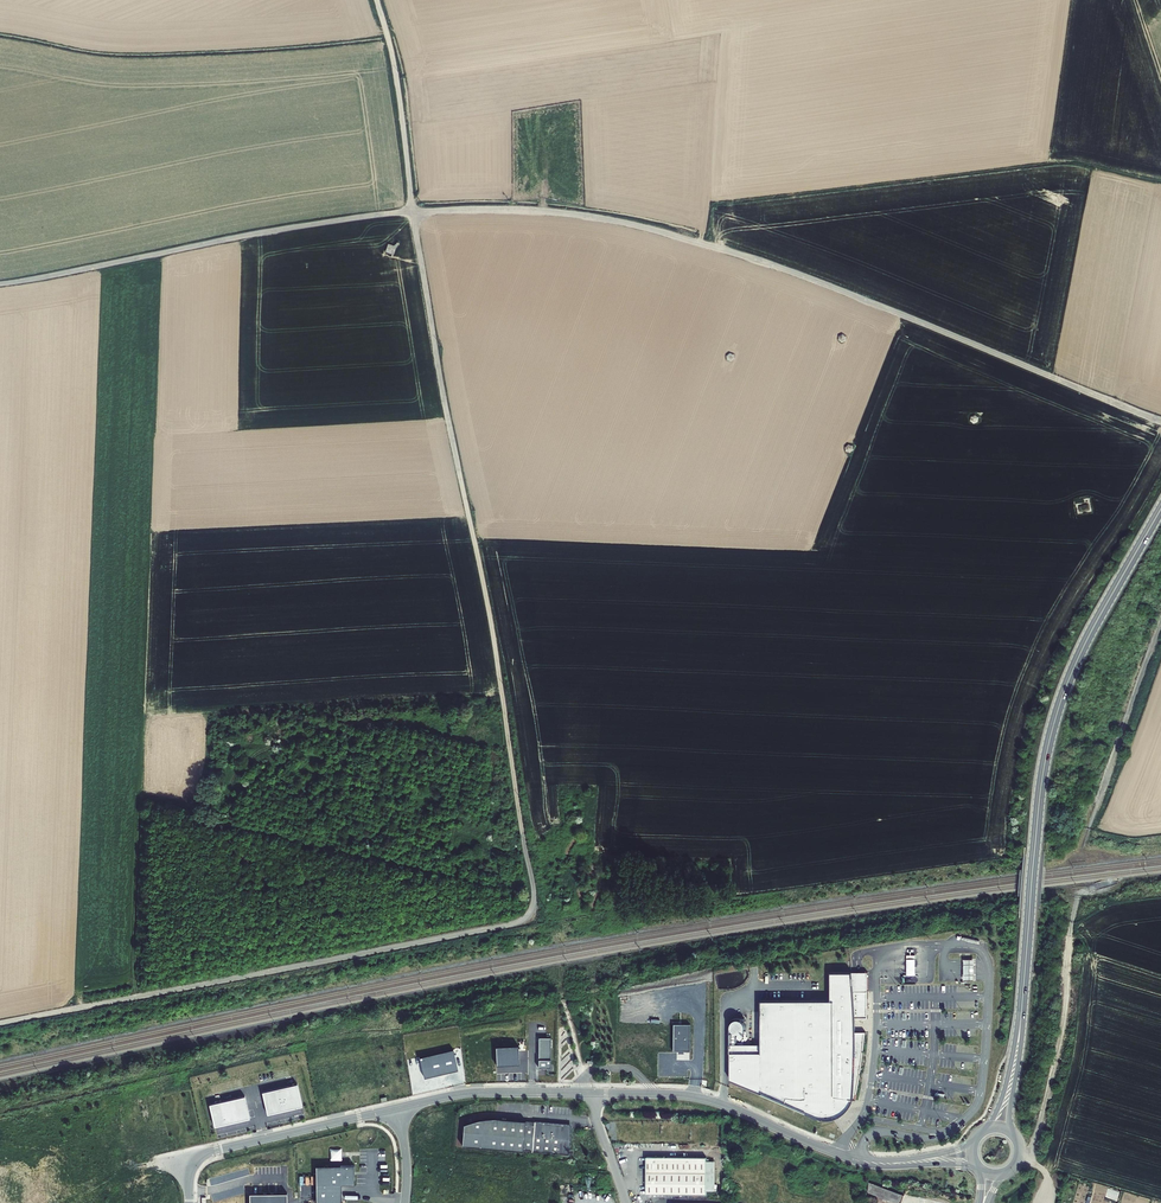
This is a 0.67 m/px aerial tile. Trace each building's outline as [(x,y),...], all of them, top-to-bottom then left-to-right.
[(541,146),(543,154),(549,152),(547,144),(541,146)] [(389,244),(388,244),(385,252),(389,253),(392,254),(391,256),(393,257),(396,248),(399,243),(397,242),(397,243),(396,243),(396,244),(395,244),(395,245),(394,245),(392,245),(389,244)] [(839,336),(838,340),(842,343),(846,341),(846,337),(843,334),(839,336)] [(726,356),(727,360),(731,362),(734,359),(734,355),(730,353),(726,356)] [(971,417),(970,421),(973,424),(978,422),(978,418),(975,415),(971,417)] [(845,447),(846,452),(850,453),(853,450),(852,446),(848,445),(845,447)] [(1079,513),(1090,511),(1088,501),(1086,501),(1087,505),(1078,506),(1079,513)] [(915,956),(906,956),(907,976),(915,977),(915,956)] [(975,960),(964,960),(964,982),(975,981),(975,960)] [(831,1001),(761,1002),(762,1054),(738,1054),(738,1047),(738,1033),(731,1033),(731,1082),(819,1123),(823,1123),(828,1123),(832,1122),(837,1120),(840,1118),(844,1115),(847,1111),(849,1107),(850,1103),(855,1104),(858,1089),(861,1070),(866,1032),(856,1032),(856,1018),(868,1018),(868,992),(868,973),(853,973),(831,973),(831,1001)] [(690,1024),(672,1024),(673,1051),(690,1050),(690,1024)] [(550,1039),(540,1039),(538,1069),(550,1069),(550,1039)] [(518,1046),(496,1047),(497,1064),(519,1063),(518,1046)] [(453,1049),(419,1057),(424,1077),(458,1070),(453,1049)] [(263,1092),(268,1115),(303,1106),(298,1084),(263,1092)] [(210,1105),(215,1127),(250,1119),(245,1096),(210,1105)] [(525,1121),(494,1119),(479,1120),(463,1124),(461,1146),(522,1151),(523,1150),(531,1150),(531,1152),(568,1155),(570,1127),(565,1127),(565,1124),(534,1121),(534,1125),(525,1124),(525,1121)] [(343,1148),(331,1148),(331,1159),(343,1160),(343,1148)] [(705,1158),(646,1156),(647,1194),(706,1194),(707,1188),(716,1188),(716,1161),(705,1162),(705,1158)] [(342,1184),(355,1184),(355,1173),(354,1166),(336,1166),(316,1166),(316,1202),(341,1202),(342,1184)] [(868,1185),(868,1193),(895,1202),(900,1202),(903,1195),(868,1185)] [(287,1195),(251,1196),(251,1202),(287,1202),(287,1195)]
